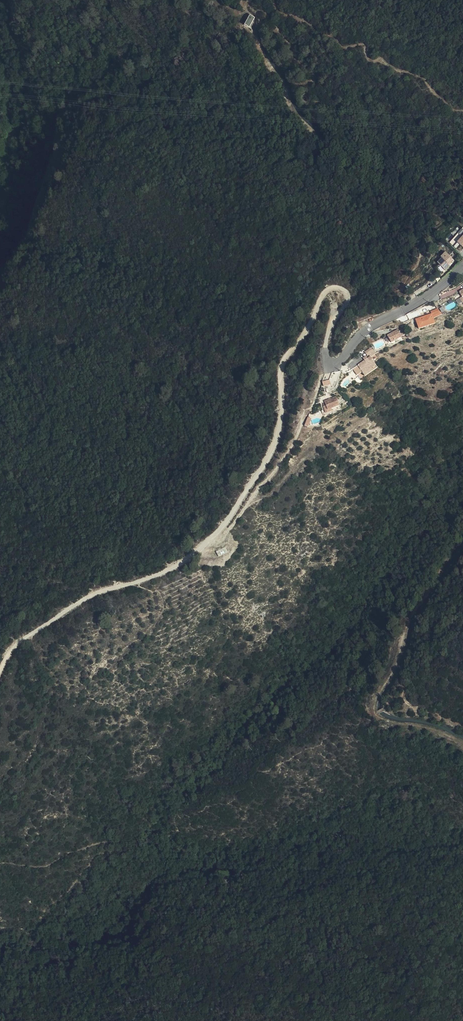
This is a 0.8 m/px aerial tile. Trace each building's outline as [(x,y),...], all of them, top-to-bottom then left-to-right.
[(254,20),(249,18),(244,29),(249,32),(254,20)] [(453,261),(445,254),(440,260),(441,261),(437,266),(445,273),(450,268),(448,266),(453,261)] [(444,311),(440,306),(434,310),(436,312),(420,320),(423,324),(427,322),(429,326),(437,322),(435,318),(438,317),(438,316),(444,311)] [(403,337),(399,330),(389,337),(393,344),(403,337)] [(379,353),(375,346),(368,351),(371,355),(372,354),(374,356),(379,353)] [(380,365),(374,356),(371,358),(368,360),(356,367),(360,374),(365,371),(367,373),(380,365)] [(381,367),(380,365),(367,373),(368,375),(381,367)] [(323,405),(325,411),(332,409),(340,406),(337,398),(325,402),(326,404),(323,405)]
